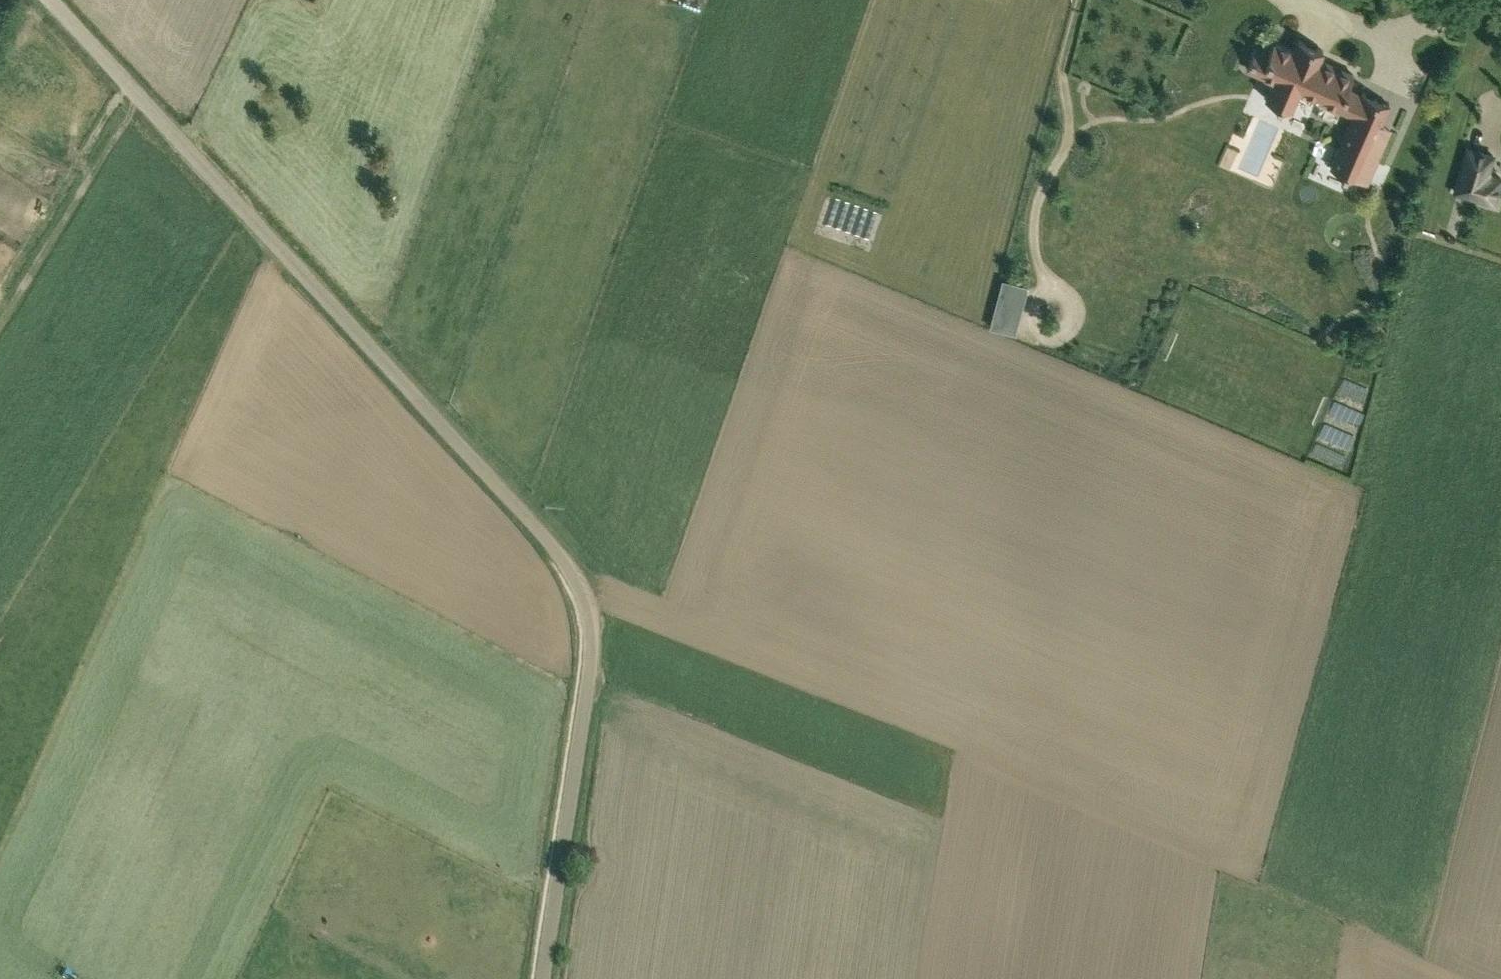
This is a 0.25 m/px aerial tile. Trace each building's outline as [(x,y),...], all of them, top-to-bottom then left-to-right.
[(1354,74),(1351,73),(1338,68),(1320,60),(1323,51),(1299,40),(1294,51),(1273,42),(1268,55),(1255,49),(1247,69),(1273,80),(1266,99),(1291,110),(1300,90),(1322,100),(1321,102),(1353,115),(1352,119),(1331,167),(1367,183),(1385,142),(1375,138),(1378,131),(1388,107),(1389,104),(1387,103),(1377,99),(1376,98),(1366,94),(1363,92),(1362,95),(1347,89),(1354,74)] [(1493,203),(1500,178),(1486,174),(1492,155),(1466,147),(1453,191),(1493,203)] [(1015,332),(1027,286),(1003,279),(991,325),(1015,332)]
